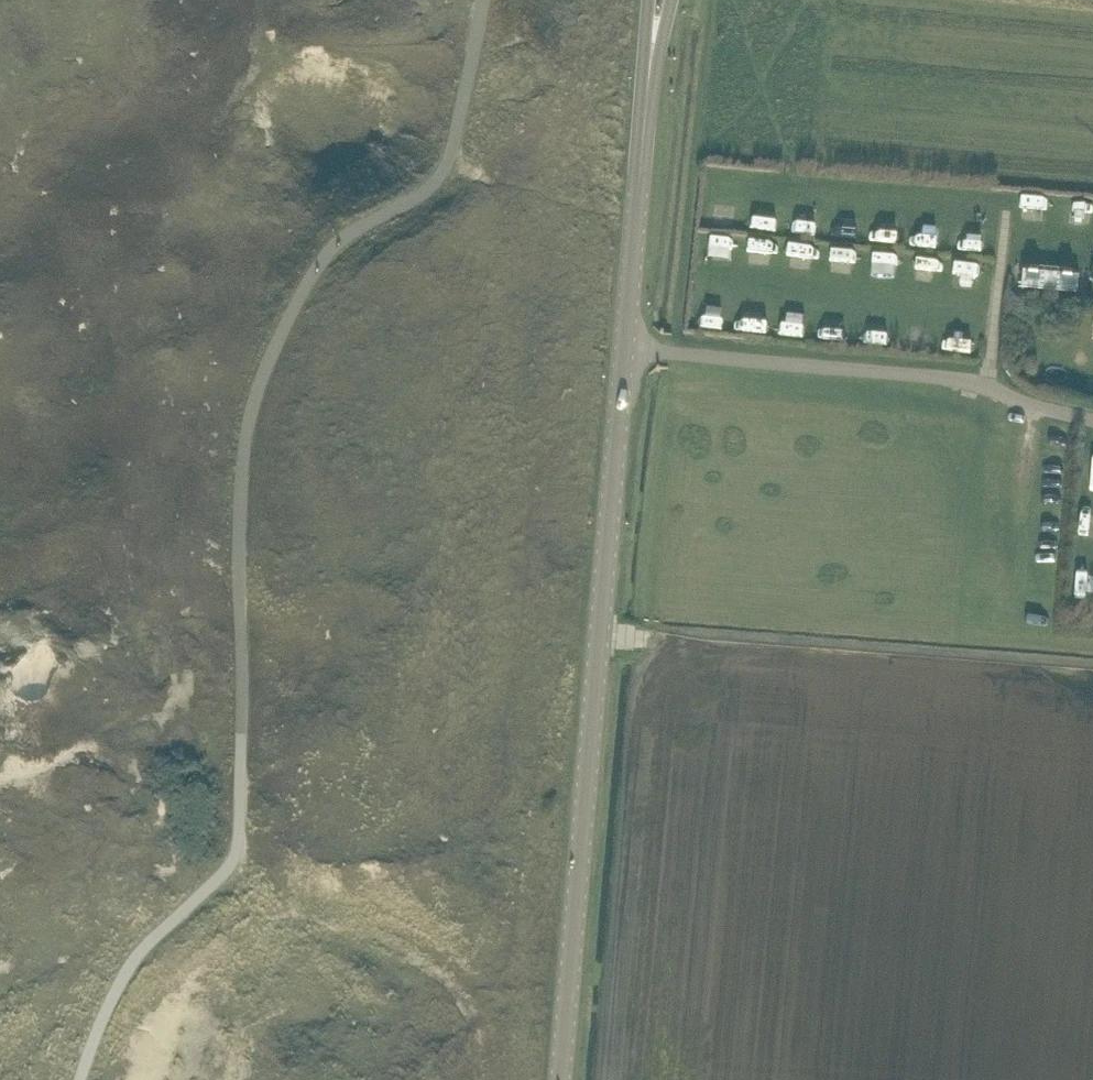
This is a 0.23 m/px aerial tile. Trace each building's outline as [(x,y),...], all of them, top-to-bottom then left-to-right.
[(1024,273),(1023,290),(1078,295),(1079,278),(1024,273)]
